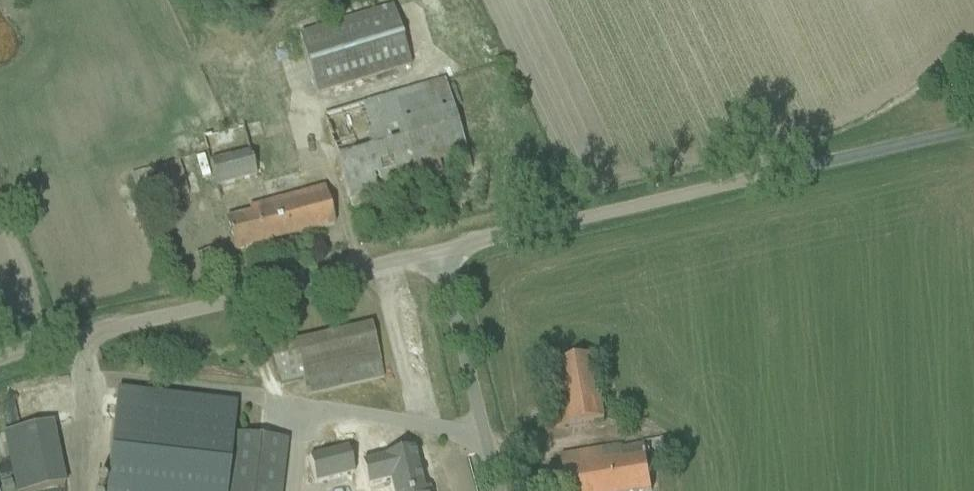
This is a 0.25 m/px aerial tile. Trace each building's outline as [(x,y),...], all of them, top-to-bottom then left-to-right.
[(410,67),(393,7),(298,34),(317,93),(410,67)] [(324,118),(345,189),(351,209),(472,172),(466,153),(445,81),(324,118)] [(249,152),(210,163),(216,187),(256,177),(249,152)] [(334,225),(325,189),(249,209),(250,214),(226,221),(234,253),(334,225)] [(307,400),(385,379),(371,324),(268,352),(277,386),(301,380),(307,400)] [(595,357),(543,366),(554,431),(606,423),(595,357)] [(118,371),(105,490),(283,490),(288,441),(261,438),(266,399),(160,387),(161,376),(118,371)] [(1,398),(7,427),(31,422),(25,394),(1,398)] [(49,425),(3,435),(16,490),(43,490),(63,487),(49,425)] [(646,447),(564,459),(569,490),(653,490),(646,447)] [(406,457),(310,448),(306,490),(403,490),(406,457)]
